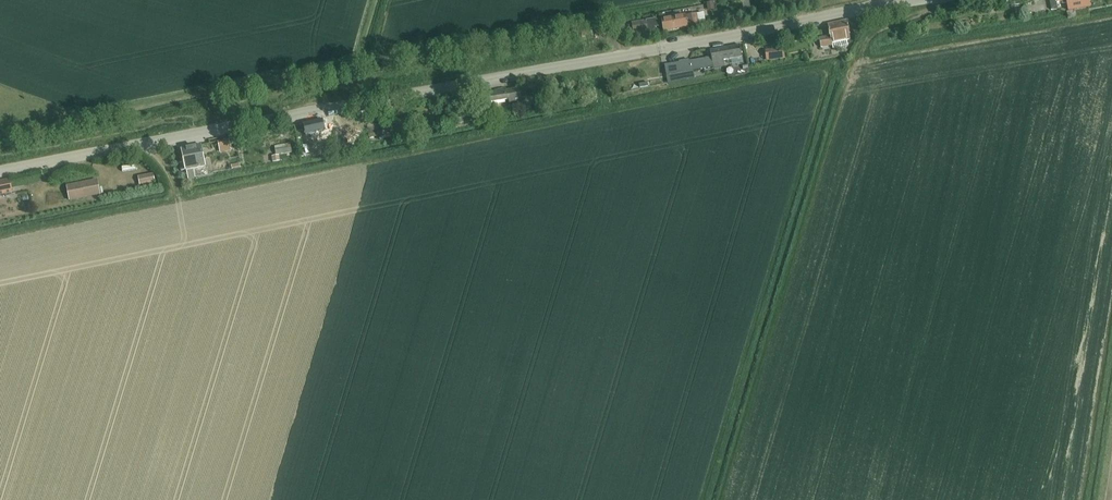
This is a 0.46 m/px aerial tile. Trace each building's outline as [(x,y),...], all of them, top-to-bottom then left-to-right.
[(1056,1),(1049,2),(1051,11),(1058,10),(1057,3),(1066,1),(1066,4),(1067,4),(1066,0),(1056,0),(1056,1)] [(749,1),(742,3),(744,14),(751,12),(749,1)] [(714,3),(707,4),(707,7),(708,10),(708,12),(715,11),(715,8),(714,5),(714,3)] [(1076,8),(1068,10),(1069,18),(1078,17),(1078,16),(1076,8)] [(657,19),(646,21),(647,31),(647,32),(655,31),(655,28),(663,27),(663,32),(688,28),(688,27),(700,25),(706,24),(705,21),(704,13),(698,14),(686,17),(686,16),(661,20),(661,21),(657,22),(657,20),(657,19)] [(630,24),(623,25),(624,35),(647,32),(647,31),(646,21),(630,23),(630,24)] [(821,49),(832,47),(833,51),(848,47),(847,42),(850,41),(847,21),(828,24),(830,36),(819,38),(821,49)] [(678,64),(666,66),(667,76),(669,85),(679,83),(678,79),(677,75),(693,72),(694,72),(709,70),(725,67),(724,60),(730,60),(742,57),(740,46),(711,51),(712,59),(707,59),(690,62),(681,64),(678,64)] [(767,62),(781,60),(785,59),(783,49),(779,49),(765,51),(767,62)] [(523,103),(521,90),(506,92),(505,90),(478,94),(481,112),(493,110),(492,105),(509,102),(509,105),(523,103)] [(475,116),(457,119),(458,124),(476,121),(475,116)] [(323,120),(303,124),(306,136),(310,135),(313,150),(343,144),(340,129),(333,130),(331,124),(324,126),(323,121),(323,120)] [(368,127),(370,139),(383,136),(381,125),(368,127)] [(229,140),(218,142),(219,150),(231,148),(229,140)] [(279,156),(292,153),(290,144),(275,147),(276,156),(279,156)] [(184,165),(180,166),(181,173),(185,172),(186,173),(187,173),(189,180),(196,179),(194,172),(205,170),(201,146),(181,150),(184,165)] [(14,193),(11,183),(0,185),(0,196),(14,193)] [(83,185),(68,188),(70,201),(85,198),(83,185)]
